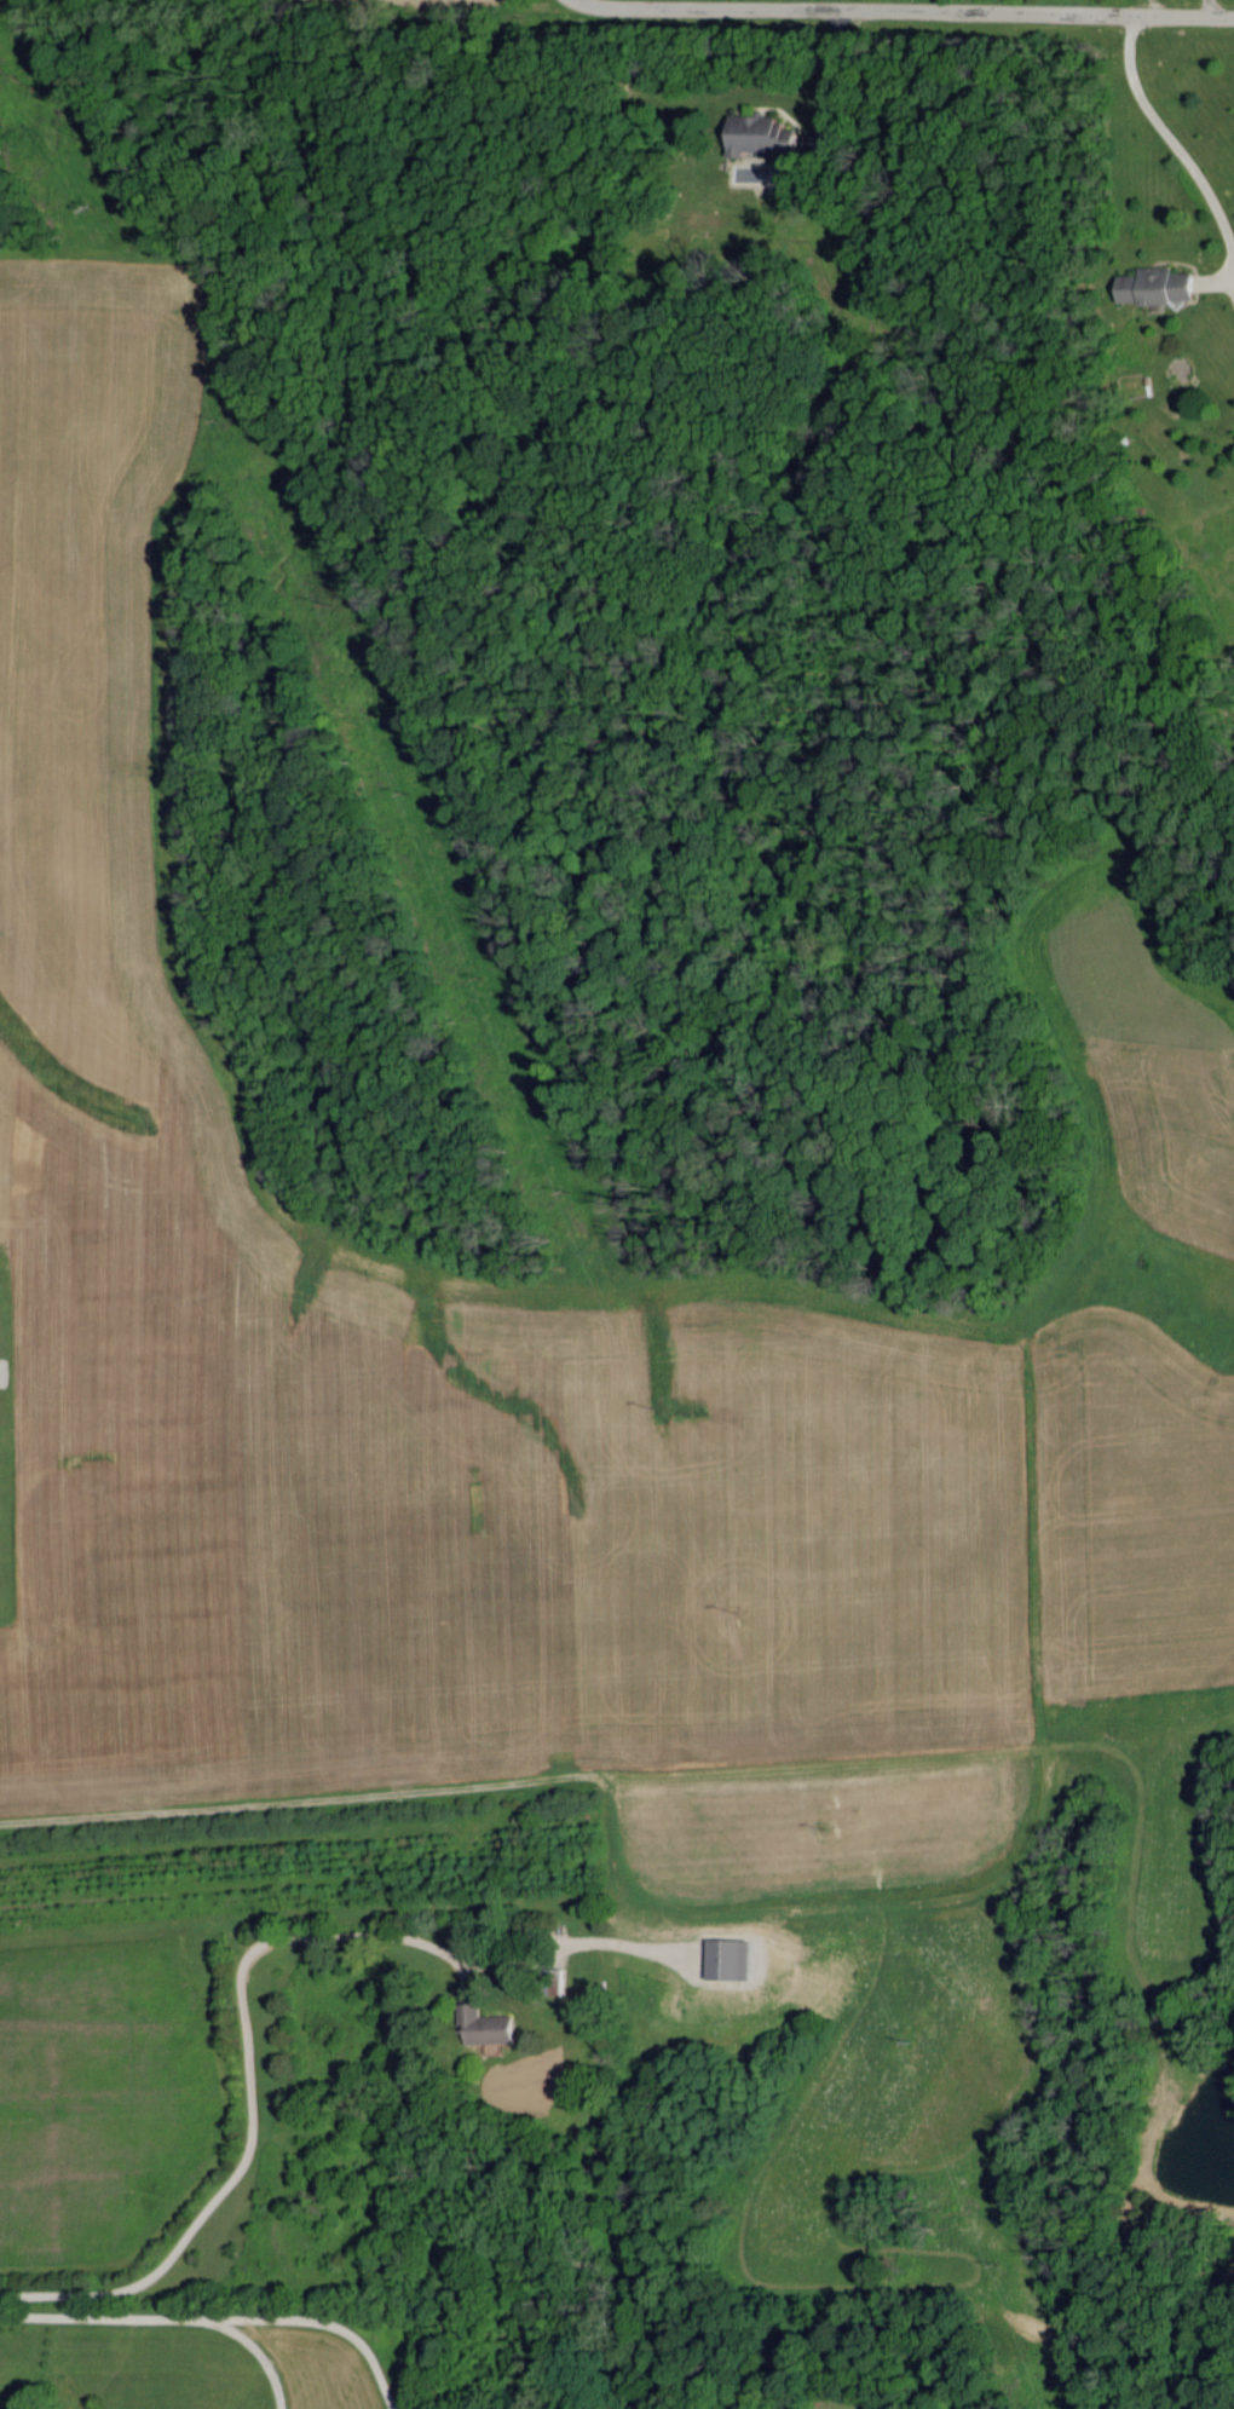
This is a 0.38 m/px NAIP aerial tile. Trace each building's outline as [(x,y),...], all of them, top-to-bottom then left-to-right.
[(787,133),(787,116),(733,116),(733,153),(796,153),(796,133),(787,133)] [(1198,272),(1175,273),(1175,265),(1140,266),(1140,274),(1122,275),(1123,303),(1199,300),(1198,272)] [(483,2002),(467,2003),(469,2044),(520,2042),(519,2014),(483,2016),(483,2002)]
